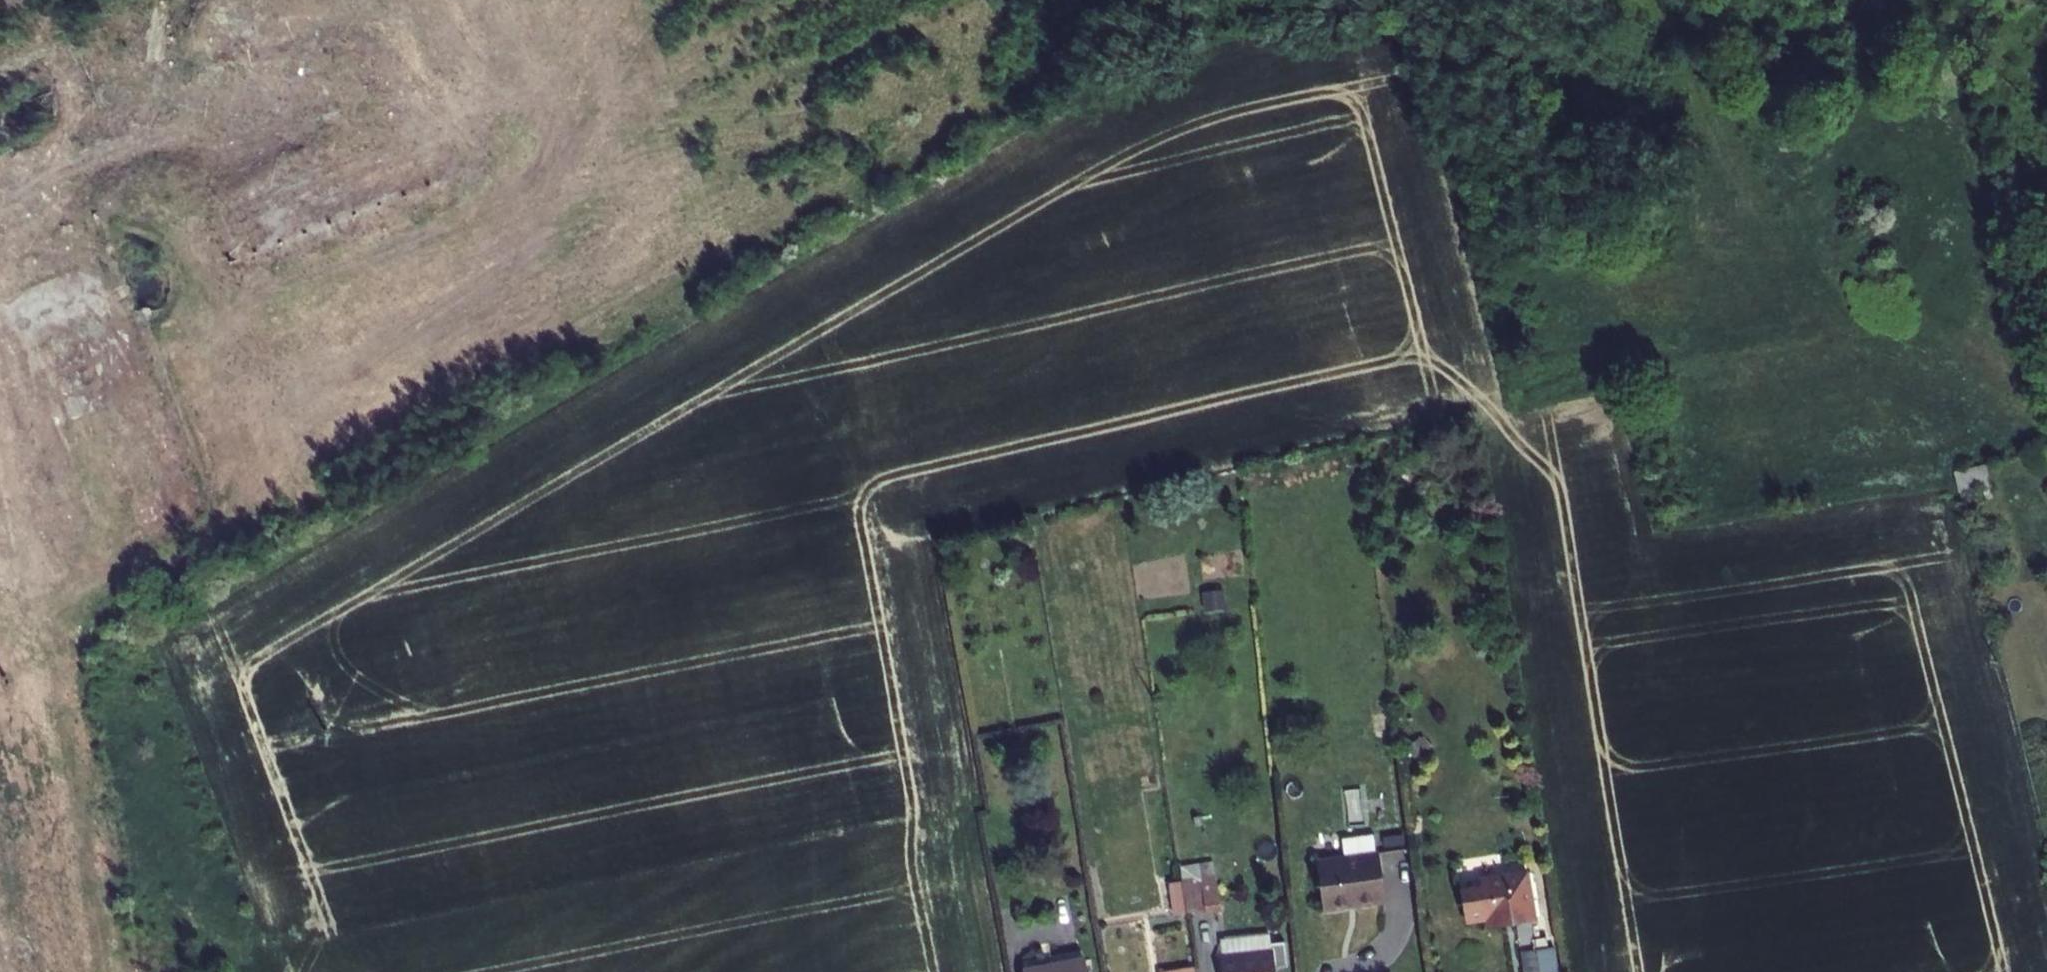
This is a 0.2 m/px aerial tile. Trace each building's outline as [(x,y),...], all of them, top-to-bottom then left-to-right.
[(2042,474),(2046,473),(2046,449),(2036,453),(2042,474)] [(1954,471),(1959,494),(1991,486),(1986,463),(1954,471)] [(1317,861),(1322,909),(1385,901),(1379,854),(1317,861)] [(1221,911),(1214,861),(1199,863),(1206,911),(1206,913),(1221,911)] [(1206,911),(1199,863),(1178,866),(1180,881),(1185,914),(1206,911)] [(1528,871),(1481,879),(1482,886),(1462,890),(1467,922),(1487,919),(1488,926),(1535,918),(1528,871)] [(1170,883),(1174,915),(1185,914),(1180,881),(1170,883)] [(1274,950),(1273,950),(1271,935),(1239,939),(1241,953),(1221,955),(1220,956),(1221,971),(1276,971),(1274,950)] [(1241,953),(1239,939),(1219,941),(1221,955),(1241,953)] [(1522,971),(1557,971),(1556,949),(1521,951),(1522,971)] [(1024,971),(1086,971),(1084,961),(1024,971)]
